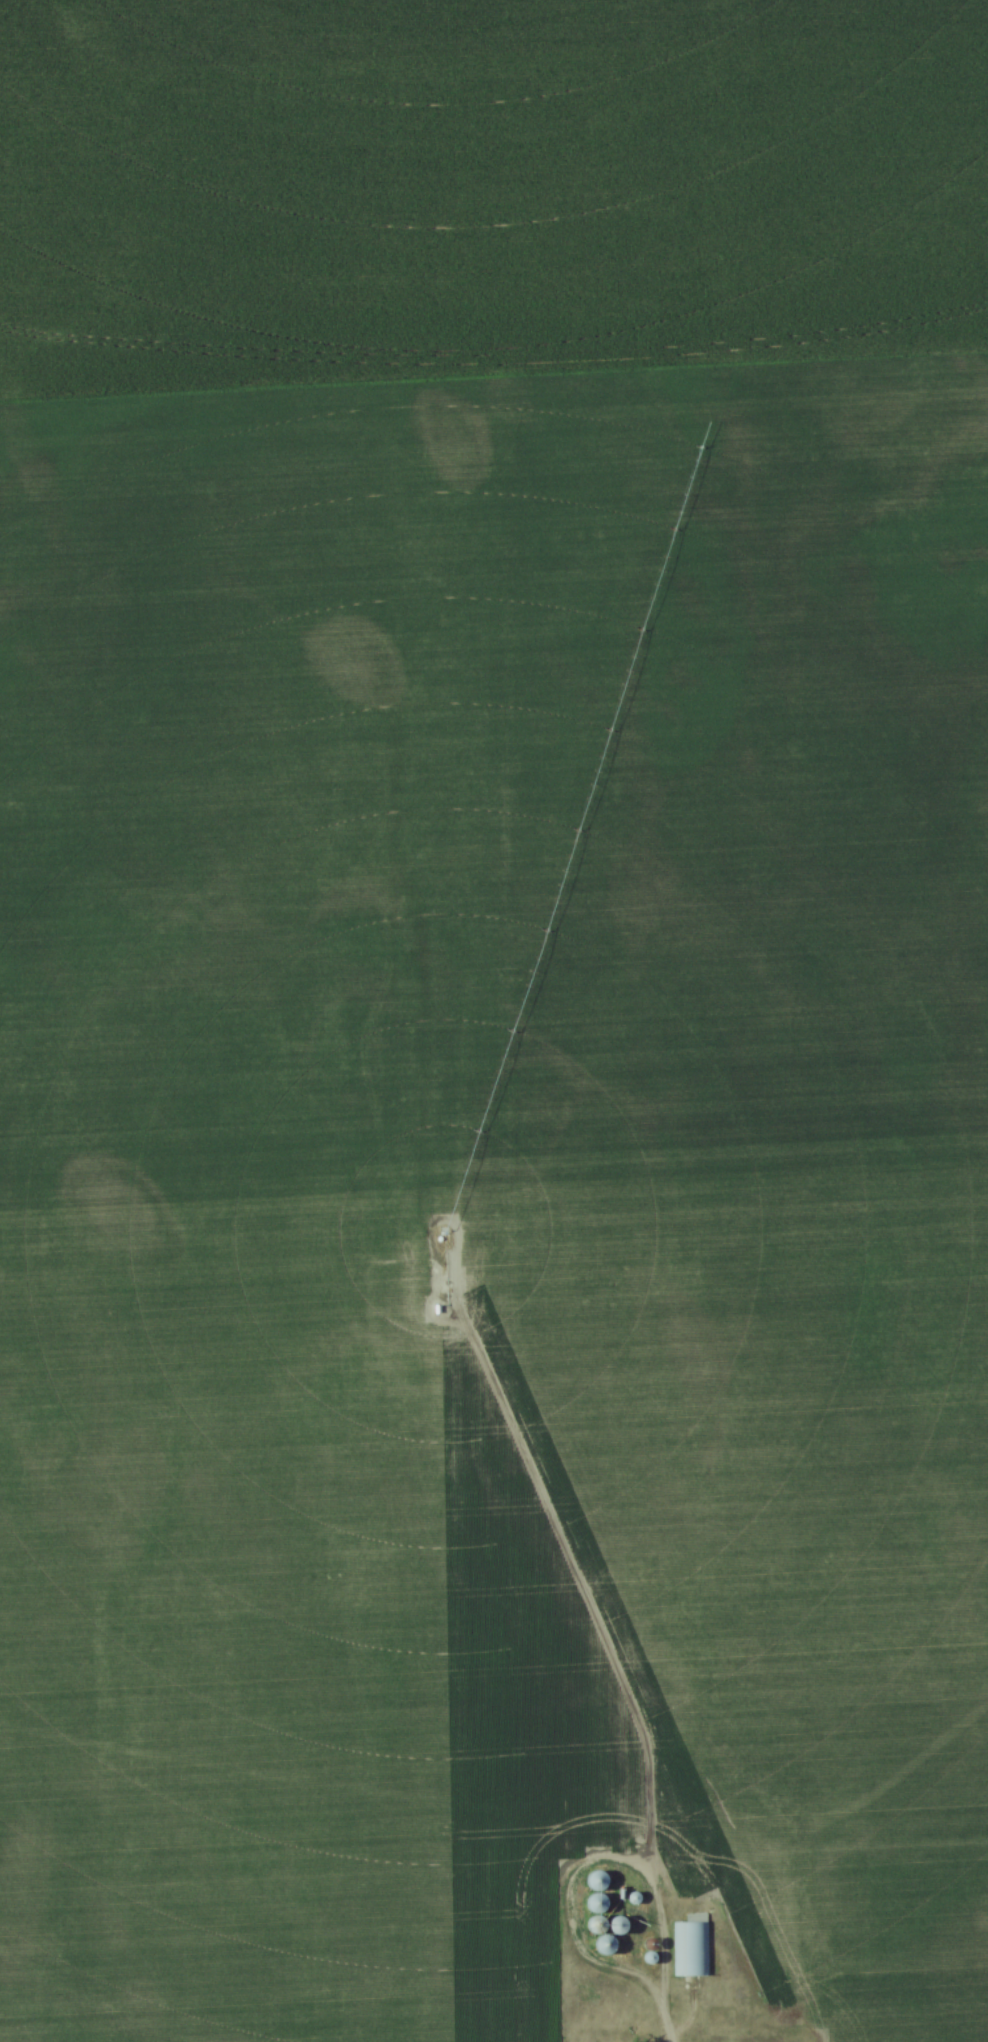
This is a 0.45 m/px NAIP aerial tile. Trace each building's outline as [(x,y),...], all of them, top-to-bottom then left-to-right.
[(591,1892),(590,1912),(608,1913),(609,1893),(607,1893),(608,1872),(592,1871),(591,1892)] [(675,1977),(708,1976),(707,1905),(687,1905),(687,1922),(675,1922),(675,1977)]
